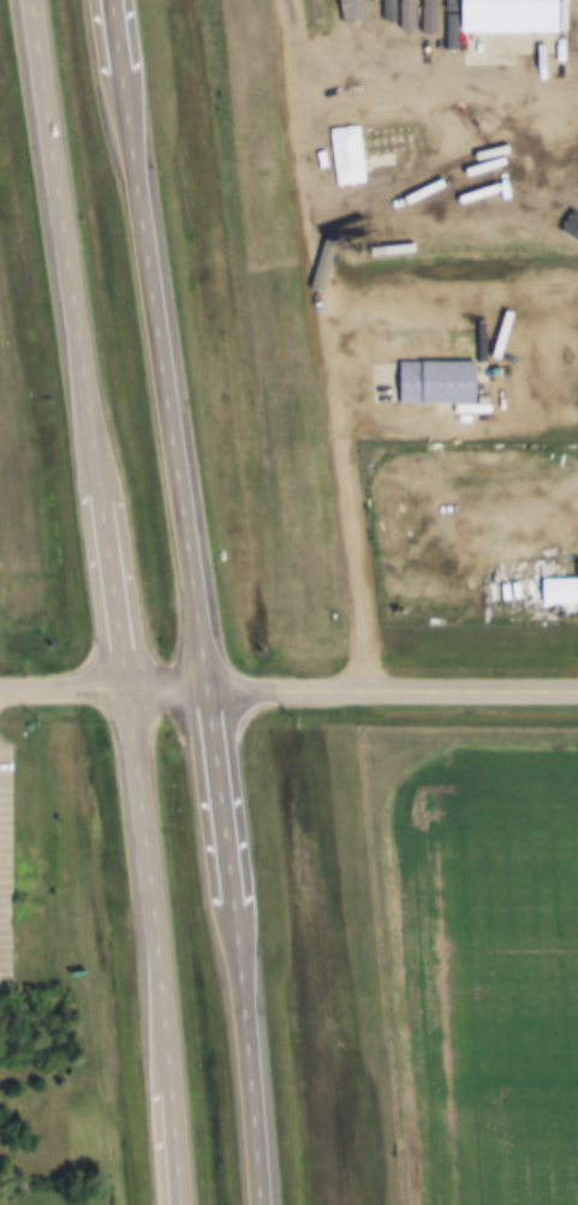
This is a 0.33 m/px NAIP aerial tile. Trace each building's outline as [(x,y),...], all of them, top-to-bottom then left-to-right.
[(456,34),(555,35),(555,0),(456,0),(456,34)] [(574,60),(574,0),(562,0),(562,60),(574,60)] [(577,230),(577,181),(555,179),(551,228),(577,230)] [(398,364),(398,406),(474,406),(474,364),(398,364)] [(374,514),(374,474),(365,474),(365,514),(374,514)]
